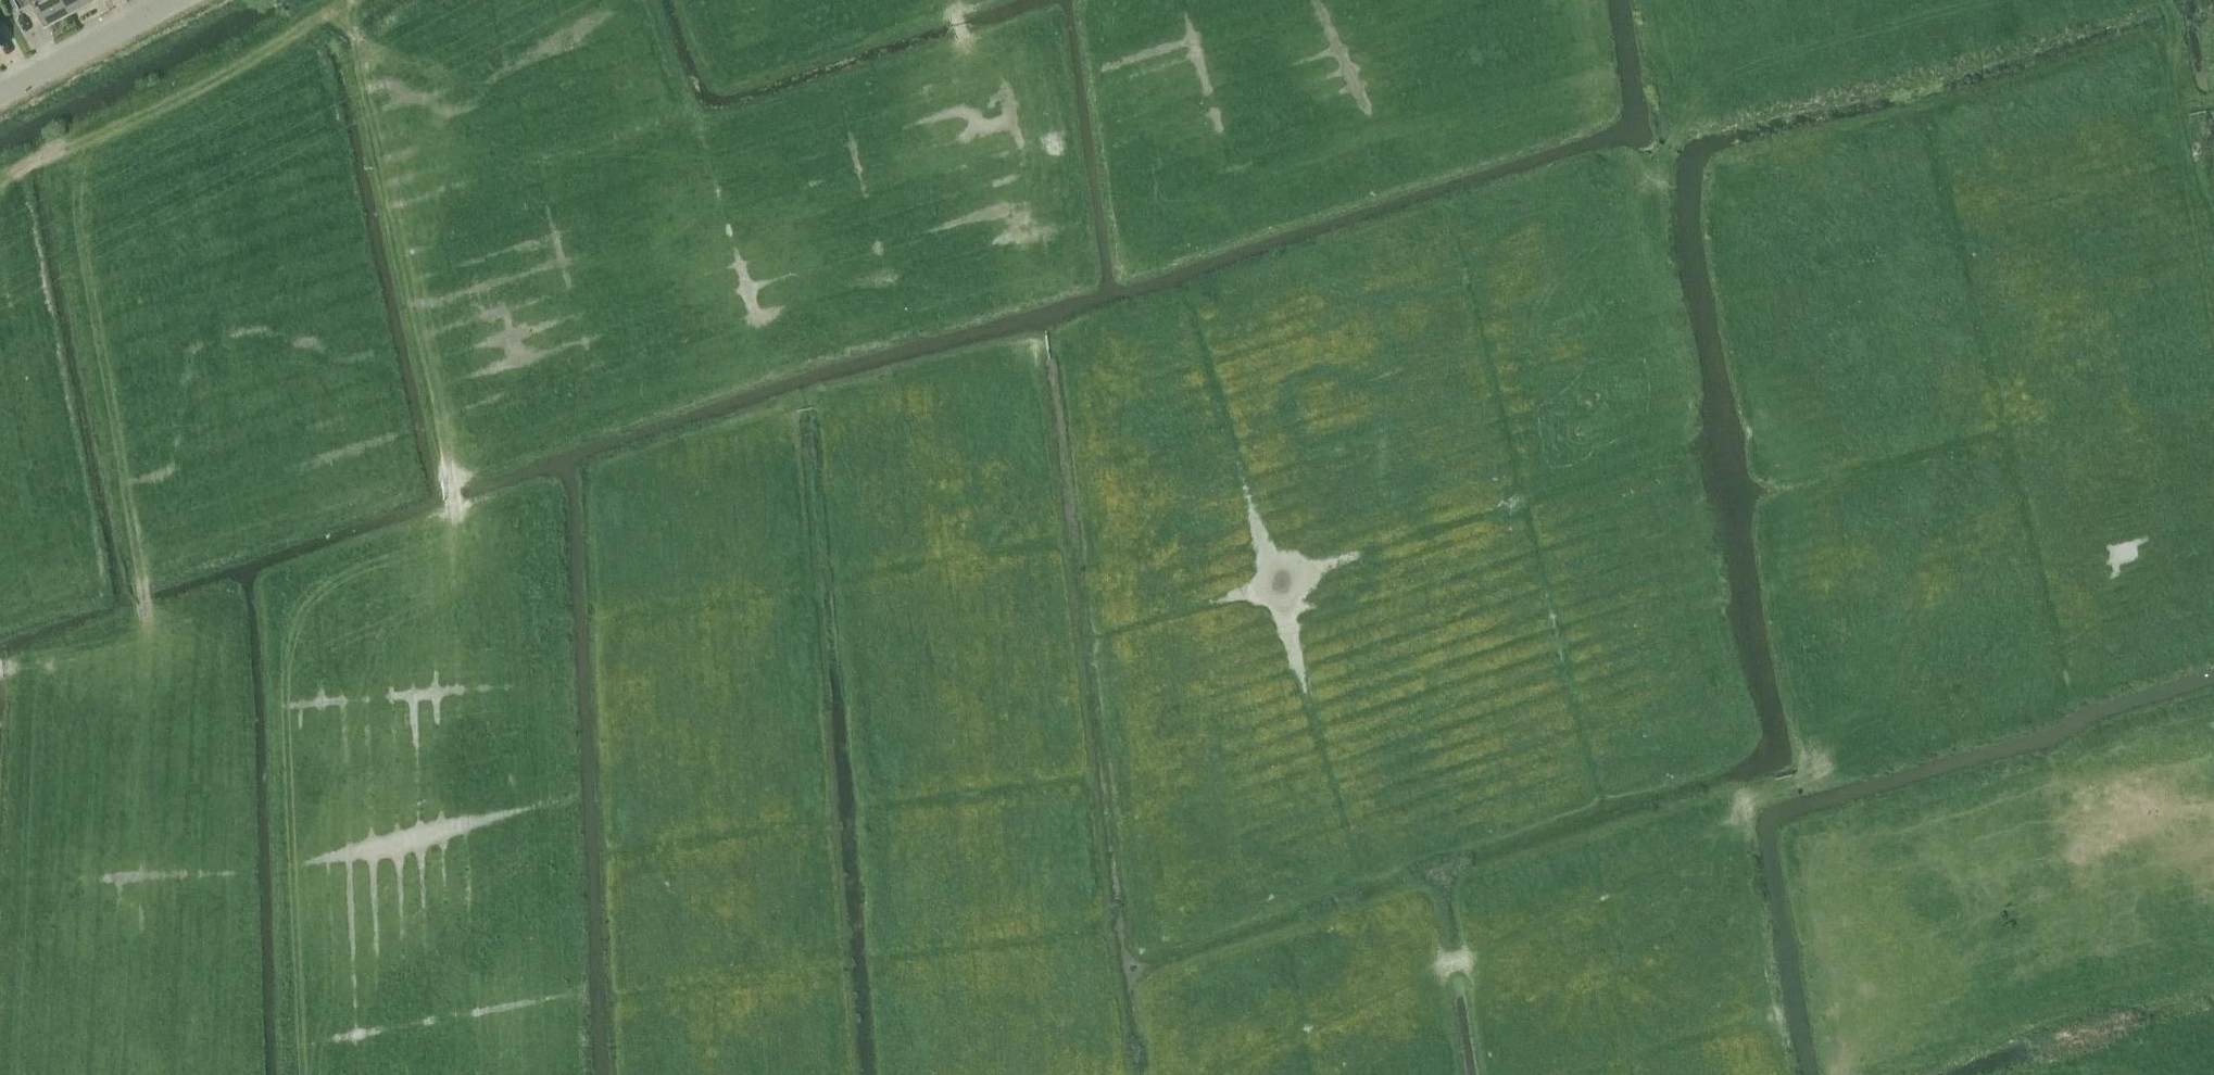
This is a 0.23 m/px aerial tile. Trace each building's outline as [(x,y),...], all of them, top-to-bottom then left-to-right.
[(15,0),(5,0),(10,9),(18,6),(15,0)] [(69,8),(64,0),(34,0),(45,21),(69,8)] [(69,8),(71,7),(73,10),(91,1),(91,0),(64,0),(69,8)]
